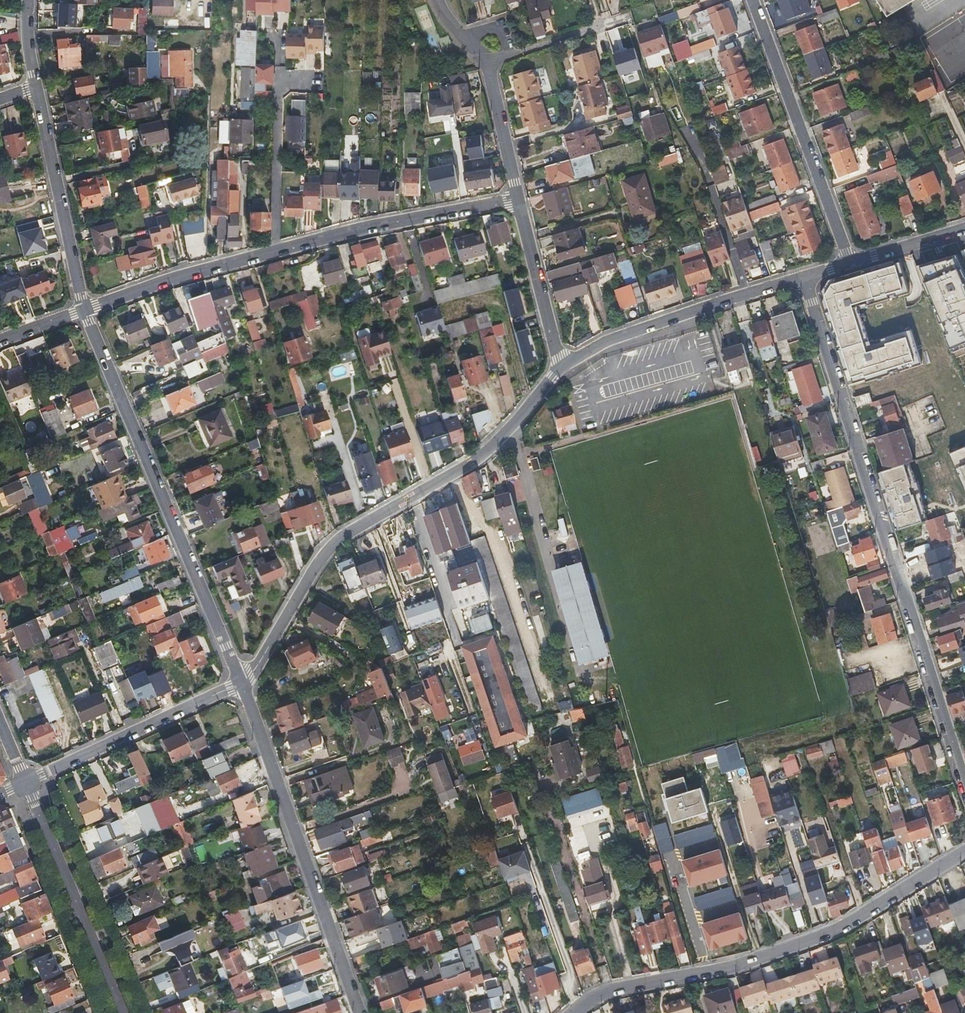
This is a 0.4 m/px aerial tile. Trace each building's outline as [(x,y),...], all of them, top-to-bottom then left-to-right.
[(171,18),(171,0),(151,0),(151,18),(171,18)] [(254,0),(245,0),(245,9),(254,9),(254,0)] [(257,9),(257,12),(264,12),(273,12),(274,9),(274,0),(257,0),(257,9)] [(274,9),(280,9),(289,9),(289,0),(274,0),(274,9)] [(536,37),(545,34),(542,19),(547,18),(546,14),(550,12),(546,0),(545,0),(540,1),(540,0),(526,0),(536,37)] [(786,20),(810,11),(808,5),(803,6),(800,0),(779,0),(786,20)] [(839,9),(860,3),(860,0),(837,0),(839,9)] [(887,17),(914,0),(876,0),(887,17)] [(74,28),(75,5),(73,5),(58,4),(56,27),(74,28)] [(680,19),(701,11),(698,4),(677,12),(680,19)] [(721,4),(707,9),(710,15),(724,10),(721,4)] [(724,10),(710,15),(704,18),(706,25),(712,22),(718,38),(737,30),(728,8),(724,10)] [(131,16),(131,11),(112,9),(110,28),(130,30),(131,16)] [(146,9),(138,9),(137,16),(137,36),(145,36),(146,29),(146,9)] [(823,13),(826,21),(838,16),(835,9),(823,13)] [(805,55),(823,48),(815,26),(796,32),(805,55)] [(324,27),(307,27),(307,49),(315,49),(323,49),(324,27)] [(669,49),(661,27),(637,34),(644,56),(659,52),(669,49)] [(256,65),(256,43),(256,30),(245,30),(245,37),(239,37),(239,59),(243,59),(243,63),(243,65),(256,65)] [(18,33),(0,36),(0,44),(2,43),(18,40),(18,33)] [(305,56),(306,35),(286,34),(285,56),(305,56)] [(118,45),(118,37),(108,37),(108,43),(108,46),(118,45)] [(70,39),(57,41),(59,67),(79,66),(77,44),(71,44),(70,39)] [(713,39),(689,48),(692,55),(712,48),(716,46),(713,39)] [(688,55),(683,41),(675,44),(680,58),(688,55)] [(613,56),(619,76),(636,70),(628,45),(622,47),(623,50),(612,53),(613,56)] [(719,53),(727,76),(746,70),(737,47),(719,53)] [(712,48),(692,55),(693,58),(695,63),(714,55),(712,48)] [(832,71),(823,48),(805,55),(813,78),(832,71)] [(168,51),(168,61),(190,60),(189,50),(168,51)] [(570,57),(574,69),(593,63),(592,61),(597,59),(594,50),(570,57)] [(159,78),(160,51),(146,51),(146,77),(159,78)] [(887,52),(886,51),(874,55),(876,63),(889,58),(887,52)] [(190,60),(168,61),(168,70),(174,70),(175,87),(190,86),(190,60)] [(574,69),(578,87),(598,81),(596,72),(593,63),(574,69)] [(255,99),(268,99),(268,98),(270,98),(270,90),(264,90),(264,82),(273,82),(272,70),(272,65),(256,65),(256,70),(255,99)] [(142,85),(143,66),(136,67),(135,70),(130,70),(130,85),(142,85)] [(255,99),(256,70),(249,69),(249,67),(241,67),(240,100),(244,101),(255,101),(255,99)] [(516,88),(537,81),(536,76),(533,77),(530,68),(512,74),(515,86),(516,88)] [(746,70),(727,76),(736,100),(754,93),(746,70)] [(846,75),(849,82),(858,78),(855,70),(846,74),(846,75)] [(944,91),(934,70),(930,72),(932,78),(913,86),(919,101),(944,91)] [(467,83),(466,73),(450,76),(451,85),(467,83)] [(91,78),(73,81),(76,97),(94,93),(91,78)] [(519,104),(540,98),(537,89),(539,88),(537,81),(516,88),(518,94),(516,95),(519,104)] [(598,81),(578,87),(585,111),(583,112),(586,120),(606,114),(604,106),(608,105),(601,81),(598,81)] [(455,113),(455,115),(474,113),(472,100),(470,100),(467,83),(451,85),(455,113)] [(837,84),(813,93),(822,116),(845,108),(837,84)] [(455,113),(451,85),(441,86),(443,99),(429,101),(431,116),(445,114),(455,113)] [(108,95),(117,93),(116,87),(106,88),(108,95)] [(108,95),(106,88),(98,89),(99,97),(105,96),(108,95)] [(419,93),(404,93),(404,114),(419,113),(419,93)] [(527,126),(530,133),(551,128),(549,120),(547,121),(540,98),(519,104),(525,126),(527,126)] [(128,106),(131,120),(155,115),(153,107),(154,107),(152,100),(128,106)] [(80,101),(65,104),(66,112),(82,109),(80,101)] [(725,103),(711,108),(713,116),(728,111),(725,103)] [(764,104),(740,112),(749,136),(773,127),(764,104)] [(616,111),(618,119),(626,116),(632,115),(630,107),(616,111)] [(87,130),(82,109),(66,112),(68,122),(71,121),(73,132),(87,130)] [(649,110),(639,113),(641,120),(651,116),(649,110)] [(860,111),(850,114),(852,122),(863,118),(863,117),(860,111)] [(96,114),(98,127),(107,125),(104,113),(96,114)] [(671,138),(662,113),(651,116),(641,120),(649,145),(671,138)] [(629,123),(634,121),(632,115),(626,116),(629,123)] [(251,120),(229,120),(229,133),(229,142),(251,142),(251,120)] [(164,122),(139,127),(143,145),(168,139),(164,122)] [(123,123),(116,124),(117,128),(119,137),(125,136),(123,123)] [(593,126),(567,134),(574,159),(600,151),(593,126)] [(823,133),(832,155),(850,148),(841,126),(823,133)] [(122,155),(129,153),(125,136),(119,137),(117,128),(99,132),(102,152),(121,149),(122,155)] [(26,156),(25,147),(23,141),(25,141),(23,132),(4,136),(9,159),(26,156)] [(306,142),(306,133),(290,132),(291,141),(306,142)] [(229,133),(225,133),(221,133),(220,138),(222,142),(229,142),(229,133)] [(468,135),(468,158),(483,158),(483,135),(468,135)] [(960,147),(955,137),(950,140),(955,150),(960,147)] [(738,138),(723,144),(726,152),(741,146),(738,138)] [(764,146),(772,169),(791,162),(782,139),(764,146)] [(750,153),(747,144),(741,146),(726,152),(729,160),(750,153)] [(946,153),(952,165),(964,158),(960,147),(955,150),(946,153)] [(850,148),(832,155),(840,178),(858,171),(850,148)] [(658,171),(679,164),(675,151),(670,153),(647,162),(648,164),(657,192),(666,189),(662,176),(660,177),(658,171)] [(457,187),(452,157),(441,159),(442,166),(427,170),(431,192),(457,187)] [(238,159),(228,160),(228,170),(232,170),(232,189),(237,189),(238,159)] [(360,197),(360,170),(360,165),(360,160),(351,159),(351,172),(340,172),(340,196),(360,197)] [(228,170),(228,160),(218,160),(217,169),(216,197),(216,206),(211,206),(210,223),(212,223),(212,225),(217,226),(217,238),(227,238),(227,213),(228,170)] [(290,174),(305,174),(305,161),(290,160),(290,174)] [(567,161),(545,167),(550,184),(572,178),(567,161)] [(340,162),(322,162),(322,172),(331,172),(340,172),(340,162)] [(791,162),(772,169),(781,193),(800,186),(791,162)] [(462,163),(466,191),(494,187),(492,171),(491,166),(485,167),(486,171),(480,172),(479,168),(471,169),(472,173),(469,173),(469,165),(466,165),(465,163),(462,163)] [(886,178),(887,181),(900,176),(896,165),(883,170),(886,178)] [(710,171),(714,185),(715,186),(723,183),(717,168),(710,171)] [(4,170),(0,171),(0,193),(10,190),(8,183),(4,170)] [(237,204),(237,189),(232,189),(232,170),(228,170),(227,213),(240,213),(240,204),(237,204)] [(379,170),(360,170),(360,197),(378,197),(378,182),(379,176),(379,170)] [(403,195),(421,195),(421,170),(404,170),(403,195)] [(878,172),(867,176),(870,184),(886,178),(883,170),(878,172)] [(328,198),(331,198),(331,172),(322,172),(321,182),(321,200),(328,200),(328,198)] [(340,199),(340,196),(340,172),(331,172),(331,198),(340,199)] [(911,182),(918,200),(940,191),(932,173),(911,182)] [(642,175),(621,180),(632,218),(653,212),(642,175)] [(192,177),(164,186),(170,203),(197,195),(192,177)] [(956,186),(964,182),(964,177),(954,182),(956,186)] [(94,178),(79,181),(80,188),(78,189),(82,206),(99,201),(97,191),(96,185),(94,178)] [(321,211),(321,200),(321,182),(305,182),(305,197),(305,211),(321,211)] [(378,182),(378,197),(378,200),(395,200),(395,182),(378,182)] [(964,205),(964,182),(956,186),(964,206),(964,205)] [(146,191),(144,184),(135,187),(137,194),(146,191)] [(854,216),(872,209),(866,193),(864,186),(846,193),(854,216)] [(567,187),(545,194),(551,218),(573,212),(567,187)] [(774,193),(759,199),(762,208),(777,202),(774,193)] [(903,217),(915,212),(908,194),(896,199),(903,217)] [(305,216),(305,211),(305,197),(286,197),(286,215),(305,216)] [(742,197),(737,199),(741,209),(740,210),(745,226),(747,232),(753,230),(750,222),(747,213),(744,204),(742,197)] [(741,209),(737,199),(721,206),(730,231),(745,226),(740,210),(741,209)] [(759,199),(744,204),(747,213),(762,208),(759,199)] [(794,231),(814,224),(806,201),(786,209),(794,231)] [(780,211),(777,202),(762,208),(765,216),(780,211)] [(261,205),(250,204),(249,227),(268,228),(268,212),(261,212),(261,205)] [(762,208),(747,213),(750,222),(765,216),(762,208)] [(880,232),(872,209),(854,216),(862,238),(880,232)] [(166,212),(151,216),(154,229),(144,232),(150,244),(150,245),(165,241),(166,243),(173,241),(166,212)] [(227,238),(226,248),(242,248),(242,240),(240,240),(240,238),(237,238),(238,216),(239,217),(240,213),(227,213),(227,238)] [(489,215),(481,217),(489,245),(509,240),(504,222),(492,225),(489,215)] [(207,231),(204,218),(180,222),(183,236),(207,231)] [(116,234),(113,222),(90,228),(97,253),(115,247),(112,235),(116,234)] [(822,247),(814,224),(794,231),(801,247),(797,249),(799,254),(803,253),(803,254),(822,247)] [(41,227),(16,233),(22,256),(47,250),(41,227)] [(578,227),(555,234),(562,259),(586,251),(578,227)] [(479,233),(453,241),(458,261),(484,253),(479,233)] [(790,238),(789,233),(780,236),(783,241),(790,238)] [(729,260),(720,234),(703,239),(712,266),(722,262),(729,260)] [(442,237),(418,244),(424,265),(449,257),(442,237)] [(356,279),(369,274),(367,266),(376,264),(374,258),(377,257),(378,259),(381,258),(376,240),(360,245),(366,263),(363,264),(357,246),(352,248),(357,266),(352,267),(356,279)] [(758,263),(755,254),(751,255),(745,240),(734,244),(743,269),(758,263)] [(765,241),(758,244),(765,263),(771,261),(765,241)] [(616,245),(618,251),(625,249),(623,243),(616,245)] [(150,245),(150,244),(129,248),(132,267),(156,260),(150,245)] [(392,268),(402,265),(405,264),(398,244),(386,248),(392,268)] [(638,253),(636,246),(626,249),(629,256),(638,253)] [(681,265),(687,285),(710,277),(701,249),(678,257),(678,258),(681,265)] [(339,252),(344,268),(351,265),(346,250),(339,252)] [(583,278),(585,285),(598,280),(596,273),(617,266),(614,258),(608,259),(606,255),(585,261),(579,263),(581,270),(582,275),(583,278)] [(339,259),(320,265),(325,281),(341,277),(342,280),(346,279),(339,259)] [(620,271),(629,268),(626,260),(618,263),(620,271)] [(269,264),(267,273),(283,269),(281,261),(269,264)] [(581,270),(579,263),(546,273),(547,280),(568,274),(581,270)] [(414,264),(408,266),(411,276),(417,274),(414,264)] [(432,290),(464,281),(460,268),(428,277),(432,290)] [(26,294),(28,298),(38,294),(37,292),(41,290),(42,293),(51,290),(50,286),(52,281),(47,278),(44,270),(21,279),(26,294)] [(500,285),(497,273),(464,281),(432,290),(436,303),(501,286),(500,285)] [(411,276),(416,293),(422,290),(417,274),(411,276)] [(26,294),(21,279),(20,275),(0,283),(0,299),(1,303),(26,294)] [(374,290),(376,295),(398,289),(393,275),(388,277),(391,286),(381,289),(376,275),(371,277),(374,290)] [(582,275),(570,278),(554,282),(554,283),(551,284),(556,302),(566,299),(567,302),(574,300),(573,297),(588,292),(585,285),(583,278),(582,275)] [(669,276),(648,283),(653,299),(674,292),(669,276)] [(508,282),(500,285),(501,286),(502,292),(511,290),(508,282)] [(218,322),(223,337),(235,333),(229,315),(226,315),(224,308),(223,305),(225,304),(233,302),(228,286),(208,292),(209,293),(218,322)] [(946,338),(924,286),(843,322),(871,387),(878,384),(879,387),(890,382),(889,380),(894,378),(952,352),(946,338)] [(262,287),(255,289),(260,307),(267,305),(262,287)] [(260,307),(255,289),(243,292),(249,311),(260,307)] [(268,300),(271,309),(297,300),(306,297),(306,296),(304,289),(268,300)] [(398,295),(400,293),(399,291),(398,289),(376,295),(373,296),(376,304),(384,302),(386,311),(390,310),(392,318),(399,316),(397,308),(402,306),(398,295)] [(355,301),(373,296),(376,295),(374,290),(353,295),(355,301)] [(632,290),(616,295),(615,295),(620,309),(621,308),(637,303),(632,290)] [(197,329),(218,322),(209,293),(187,300),(197,329)] [(306,297),(312,313),(317,312),(316,309),(318,308),(314,294),(306,296),(306,297)] [(306,297),(297,300),(303,318),(304,317),(307,326),(315,323),(312,313),(306,297)] [(169,331),(188,323),(180,305),(161,313),(169,331)] [(772,315),(774,320),(779,339),(780,341),(799,334),(792,309),(772,315)] [(473,318),(443,326),(447,339),(477,330),(490,327),(486,311),(473,315),(473,318)] [(126,343),(148,334),(140,312),(132,315),(133,317),(134,321),(129,323),(121,327),(126,343)] [(245,322),(253,349),(263,346),(261,338),(258,339),(252,320),(245,322)] [(767,322),(766,320),(752,324),(764,364),(768,363),(766,359),(777,355),(773,342),(767,322)] [(779,339),(774,320),(767,322),(773,342),(779,339)] [(503,323),(490,327),(491,329),(477,333),(486,365),(488,364),(489,368),(496,366),(495,362),(500,361),(493,337),(505,334),(503,323)] [(522,324),(512,328),(518,349),(529,345),(522,324)] [(377,355),(382,353),(391,350),(384,329),(371,333),(369,328),(366,327),(358,329),(357,333),(367,361),(377,357),(377,355)] [(178,357),(181,365),(201,356),(200,352),(192,334),(180,340),(183,351),(176,354),(178,357)] [(303,336),(284,342),(289,361),(309,355),(303,336)] [(952,352),(952,353),(957,351),(950,336),(946,338),(952,352)] [(175,358),(169,344),(167,340),(167,339),(152,345),(150,346),(158,366),(175,358)] [(57,369),(67,364),(66,361),(69,359),(75,357),(68,340),(48,349),(57,369)] [(183,351),(180,340),(169,344),(175,358),(178,357),(176,354),(183,351)] [(200,352),(201,356),(213,351),(215,354),(226,349),(224,341),(200,352)] [(749,364),(743,344),(720,351),(732,387),(740,384),(736,368),(749,364)] [(341,362),(356,359),(354,350),(339,353),(341,362)] [(15,355),(21,370),(30,366),(23,351),(15,355)] [(485,378),(477,355),(461,360),(468,383),(485,378)] [(781,363),(792,363),(792,355),(781,355),(781,363)] [(821,399),(810,365),(787,372),(790,380),(796,379),(804,404),(821,399)] [(291,366),(286,367),(296,402),(302,399),(291,366)] [(9,403),(32,393),(21,370),(0,379),(0,383),(9,403)] [(202,390),(225,384),(222,373),(199,379),(202,390)] [(464,394),(458,373),(444,378),(451,399),(464,394)] [(505,374),(497,376),(503,396),(511,394),(505,374)] [(964,382),(949,389),(951,396),(964,390),(964,383),(964,382)] [(891,385),(878,389),(881,399),(894,394),(891,385)] [(184,387),(165,395),(171,411),(192,403),(185,386),(184,387)] [(872,391),(868,392),(871,402),(881,399),(878,389),(872,391)] [(68,398),(76,417),(92,411),(96,409),(88,390),(68,398)] [(868,392),(854,397),(857,407),(869,403),(871,402),(868,392)] [(881,399),(871,402),(869,403),(871,408),(896,400),(894,394),(881,399)] [(778,408),(792,404),(790,397),(776,402),(778,408)] [(299,410),(301,416),(303,415),(309,435),(318,432),(318,430),(328,426),(324,409),(316,411),(313,400),(297,404),(299,410)] [(881,429),(883,435),(903,428),(905,427),(897,403),(883,408),(888,426),(881,429)] [(41,413),(43,417),(56,412),(54,407),(52,408),(50,405),(48,406),(49,409),(41,413)] [(793,407),(795,415),(801,413),(798,405),(793,407)] [(571,406),(552,411),(558,432),(576,428),(571,406)] [(470,414),(476,432),(491,416),(487,408),(470,414)] [(465,439),(455,409),(440,413),(443,420),(450,442),(457,439),(458,441),(465,439)] [(218,410),(197,419),(209,445),(229,436),(218,410)] [(92,411),(76,417),(78,420),(93,413),(92,411)] [(808,418),(814,435),(831,429),(826,413),(808,418)] [(45,422),(52,437),(64,432),(58,417),(45,422)] [(81,439),(86,451),(117,438),(109,419),(87,429),(90,435),(81,439)] [(266,431),(277,427),(275,419),(263,423),(266,431)] [(450,442),(443,420),(416,429),(424,453),(451,444),(450,442)] [(392,432),(403,428),(401,421),(389,424),(392,432)] [(778,460),(779,463),(795,458),(794,456),(802,453),(793,425),(770,433),(772,439),(778,460)] [(405,458),(415,455),(405,427),(403,428),(392,432),(383,435),(390,457),(403,452),(405,458)] [(903,428),(883,435),(876,437),(878,444),(906,435),(903,428)] [(831,429),(814,435),(819,452),(837,446),(831,429)] [(906,435),(878,444),(886,470),(914,460),(906,435)] [(249,450),(257,447),(254,437),(246,441),(249,450)] [(772,439),(749,445),(756,467),(778,460),(772,439)] [(30,468),(32,473),(40,470),(36,459),(40,458),(34,444),(29,447),(22,450),(30,468)] [(126,462),(119,445),(100,452),(107,470),(126,462)] [(378,483),(368,449),(352,455),(363,488),(378,483)] [(391,462),(405,458),(403,452),(390,457),(391,462)] [(541,467),(537,455),(530,457),(534,469),(541,467)] [(396,477),(391,462),(390,457),(377,460),(384,480),(396,477)] [(810,463),(812,469),(825,465),(823,459),(810,463)] [(918,469),(915,460),(914,460),(886,471),(889,480),(918,469)] [(259,479),(267,476),(262,461),(254,465),(259,479)] [(515,462),(502,466),(505,478),(519,473),(515,462)] [(189,493),(214,482),(206,464),(182,475),(189,493)] [(852,495),(842,466),(825,471),(834,500),(852,495)] [(21,478),(24,476),(32,473),(30,468),(20,472),(21,478)] [(99,474),(101,480),(109,477),(105,470),(99,474)] [(11,476),(13,481),(20,478),(21,478),(20,472),(11,476)] [(475,472),(463,479),(468,497),(483,495),(475,472)] [(124,488),(117,474),(115,475),(121,490),(124,488)] [(101,480),(89,485),(99,509),(125,497),(121,490),(115,475),(109,477),(101,480)] [(0,487),(0,495),(1,497),(4,496),(8,504),(16,501),(21,499),(25,498),(18,482),(21,480),(20,478),(13,481),(0,487)] [(345,479),(322,486),(327,504),(335,502),(350,496),(345,479)] [(34,498),(37,507),(45,503),(36,482),(28,485),(34,498)] [(931,492),(939,515),(955,509),(962,528),(964,526),(964,506),(960,508),(958,502),(952,504),(946,487),(931,492)] [(510,492),(504,494),(517,533),(522,531),(510,492)] [(119,511),(124,522),(139,516),(135,507),(132,509),(131,506),(134,505),(139,502),(136,493),(125,497),(99,509),(95,510),(99,519),(119,511)] [(203,527),(221,519),(210,493),(192,501),(203,527)] [(517,533),(504,494),(495,497),(501,516),(507,536),(517,533)] [(350,496),(335,502),(336,505),(352,500),(350,496)] [(260,514),(276,507),(273,497),(256,504),(260,514)] [(301,505),(307,522),(320,517),(319,514),(316,504),(315,501),(307,503),(305,497),(299,498),(301,505)] [(487,521),(501,516),(495,497),(481,501),(487,521)] [(21,514),(37,507),(34,498),(22,503),(17,504),(21,514)] [(825,510),(835,541),(841,539),(837,527),(841,520),(862,513),(858,502),(844,506),(843,504),(825,510)] [(283,530),(307,522),(301,505),(278,513),(283,530)] [(937,530),(940,541),(949,538),(941,515),(939,516),(943,528),(937,530)] [(939,516),(924,521),(932,544),(940,541),(937,530),(943,528),(939,516)] [(108,550),(111,558),(143,544),(154,540),(146,521),(127,529),(131,540),(108,550)] [(260,522),(235,533),(242,549),(267,538),(260,522)] [(75,536),(70,525),(62,529),(66,540),(75,536)] [(97,532),(77,538),(79,545),(99,539),(97,532)] [(288,543),(285,533),(272,538),(276,548),(288,543)] [(499,623),(471,541),(470,535),(448,542),(463,588),(477,630),(499,623)] [(499,623),(528,711),(541,706),(485,536),(471,541),(499,623)] [(154,540),(143,544),(151,561),(168,554),(167,551),(170,550),(168,546),(165,547),(160,537),(154,540)] [(836,545),(838,553),(851,548),(851,547),(860,543),(860,541),(859,538),(842,543),(836,545)] [(851,547),(851,548),(857,564),(877,557),(870,538),(860,541),(860,543),(851,547)] [(964,540),(959,541),(959,543),(950,547),(954,562),(960,560),(964,558),(964,543),(964,540)] [(407,551),(415,548),(415,546),(407,548),(406,546),(400,548),(402,555),(408,553),(407,551)] [(905,552),(907,559),(924,554),(921,546),(905,552)] [(402,555),(396,557),(401,571),(413,567),(415,574),(423,571),(415,548),(407,551),(408,553),(402,555)] [(251,591),(235,554),(211,565),(216,577),(227,572),(230,581),(236,595),(237,596),(251,591)] [(260,555),(252,559),(261,581),(281,573),(275,558),(263,563),(260,555)] [(365,584),(357,565),(354,556),(340,562),(351,589),(355,587),(363,584),(365,584)] [(365,584),(367,587),(387,579),(378,556),(357,565),(365,584)] [(396,557),(388,560),(392,574),(396,584),(404,581),(401,571),(396,557)] [(578,561),(555,568),(566,608),(570,607),(571,610),(565,612),(565,614),(565,616),(567,618),(569,618),(573,617),(574,621),(570,622),(582,661),(606,654),(594,612),(586,614),(584,607),(591,604),(578,561)] [(877,561),(866,565),(868,572),(880,568),(877,561)] [(127,570),(130,577),(143,572),(140,564),(127,570)] [(857,579),(856,576),(846,579),(850,592),(860,589),(859,586),(886,577),(884,569),(857,579)] [(962,572),(949,576),(952,583),(964,579),(962,572)] [(26,593),(18,575),(0,582),(0,592),(5,602),(26,593)] [(131,578),(103,590),(106,598),(134,586),(131,578)] [(158,584),(161,591),(176,584),(173,578),(158,584)] [(230,581),(218,586),(223,601),(236,595),(230,581)] [(875,608),(886,604),(884,598),(873,602),(868,587),(860,589),(866,610),(875,608)] [(925,599),(929,611),(951,604),(946,588),(936,592),(937,595),(925,599)] [(146,621),(147,624),(165,616),(156,594),(122,608),(124,613),(130,610),(136,625),(146,621)] [(77,599),(86,622),(94,618),(84,596),(77,599)] [(338,611),(320,602),(310,621),(328,630),(338,611)] [(942,634),(964,627),(964,625),(964,623),(964,605),(959,607),(961,610),(937,618),(942,634)] [(60,606),(33,617),(36,624),(44,621),(43,618),(62,611),(60,606)] [(857,613),(859,621),(877,616),(875,608),(866,610),(857,613)] [(179,610),(165,616),(171,625),(183,620),(179,610)] [(879,644),(897,638),(890,614),(871,620),(879,644)] [(147,624),(146,624),(157,651),(170,646),(174,656),(182,653),(177,642),(176,637),(171,627),(171,625),(165,616),(147,624)] [(33,617),(10,627),(19,649),(43,640),(36,624),(33,617)] [(384,631),(392,650),(403,645),(396,624),(383,628),(384,631)] [(176,626),(171,627),(176,637),(180,635),(176,626)] [(78,640),(73,627),(47,638),(54,656),(74,648),(72,643),(78,640)] [(129,631),(111,639),(114,644),(131,637),(129,631)] [(960,638),(957,631),(937,637),(942,653),(961,647),(958,639),(960,638)] [(177,642),(182,653),(189,669),(205,662),(202,654),(203,653),(200,644),(198,644),(194,635),(177,642)] [(525,734),(491,635),(461,645),(495,745),(525,734)] [(114,644),(111,639),(96,645),(94,646),(102,667),(120,660),(114,644)] [(308,640),(283,651),(292,670),(317,659),(308,640)] [(900,640),(878,647),(880,651),(881,654),(888,652),(889,654),(903,649),(900,640)] [(441,642),(428,648),(431,655),(444,650),(441,642)] [(403,645),(392,650),(396,660),(410,654),(403,645)] [(37,670),(35,666),(20,672),(13,656),(3,661),(0,655),(0,673),(4,683),(10,681),(28,674),(37,670)] [(103,670),(121,662),(120,660),(102,667),(103,670)] [(392,691),(382,665),(372,669),(377,686),(357,693),(360,702),(387,692),(392,691)] [(37,670),(28,674),(34,688),(45,716),(47,722),(59,717),(39,669),(37,670)] [(854,682),(872,677),(870,672),(853,678),(854,682)] [(34,688),(28,674),(10,681),(16,696),(34,688)] [(429,678),(423,680),(424,683),(432,705),(441,731),(450,728),(445,714),(448,713),(443,697),(440,699),(431,674),(428,675),(429,678)] [(847,684),(850,694),(875,686),(872,677),(854,682),(847,684)] [(126,678),(118,681),(127,702),(132,700),(127,689),(130,688),(126,678)] [(432,705),(424,683),(402,690),(411,714),(421,710),(421,709),(432,705)] [(902,683),(877,691),(885,713),(909,704),(902,683)] [(960,685),(944,690),(952,714),(963,711),(964,714),(964,700),(960,685)] [(72,701),(80,720),(108,709),(100,690),(72,701)] [(360,702),(357,693),(342,698),(345,708),(360,702)] [(279,707),(295,701),(293,695),(277,701),(279,707)] [(297,700),(295,701),(279,707),(277,707),(280,716),(282,721),(280,722),(283,730),(304,723),(297,700)] [(559,712),(561,712),(569,710),(573,709),(570,701),(558,705),(559,712)] [(382,739),(371,708),(352,715),(363,746),(382,739)] [(571,719),(584,716),(581,708),(573,709),(569,710),(570,715),(571,719)] [(54,739),(47,722),(45,716),(42,717),(44,723),(28,729),(35,746),(54,739)] [(912,719),(891,727),(898,747),(919,740),(912,719)] [(308,731),(305,725),(289,732),(295,750),(312,744),(315,751),(329,746),(323,733),(321,734),(318,727),(308,731)] [(210,755),(223,750),(240,743),(237,732),(206,744),(198,728),(184,734),(187,739),(190,748),(195,759),(209,753),(210,755)] [(610,731),(615,750),(616,749),(621,767),(631,764),(626,747),(621,748),(616,729),(610,731)] [(187,753),(186,750),(182,741),(179,734),(166,740),(162,742),(166,750),(170,760),(187,753)] [(186,750),(190,748),(187,739),(182,741),(186,750)] [(477,739),(458,745),(463,761),(483,755),(477,739)] [(580,772),(570,739),(549,745),(559,778),(580,772)] [(833,750),(829,740),(803,749),(807,759),(833,750)] [(719,766),(722,777),(747,769),(745,760),(742,761),(736,743),(714,750),(719,766)] [(927,744),(911,749),(920,773),(935,767),(927,744)] [(398,745),(384,750),(389,766),(396,763),(395,759),(402,757),(398,745)] [(695,769),(696,774),(719,766),(714,750),(713,748),(690,754),(695,769)] [(141,784),(149,780),(136,749),(127,753),(141,784)] [(210,775),(230,767),(223,750),(210,755),(203,758),(210,775)] [(436,791),(451,786),(439,752),(424,757),(436,791)] [(787,777),(799,773),(793,752),(780,756),(787,777)] [(888,769),(908,762),(904,752),(884,759),(888,769)] [(769,770),(764,755),(755,755),(761,773),(769,770)] [(871,763),(876,779),(889,774),(888,769),(884,759),(871,763)] [(474,762),(476,770),(484,768),(482,760),(474,762)] [(354,786),(346,764),(306,778),(314,803),(333,796),(333,794),(354,786)] [(684,764),(650,775),(646,776),(669,859),(709,845),(687,772),(684,764)] [(585,772),(588,783),(601,779),(597,768),(585,772)] [(239,784),(233,770),(215,778),(221,792),(239,784)] [(751,780),(750,780),(758,804),(770,800),(764,783),(762,776),(751,780)] [(94,780),(84,784),(84,789),(87,798),(77,803),(86,822),(102,815),(96,799),(104,796),(98,782),(94,780)] [(627,791),(625,782),(617,784),(619,793),(627,791)] [(875,786),(864,789),(866,794),(876,791),(875,786)] [(602,803),(596,788),(560,800),(565,816),(602,803)] [(518,809),(511,789),(491,796),(499,816),(518,809)] [(237,827),(253,821),(256,820),(245,793),(227,801),(237,827)] [(897,808),(901,807),(896,793),(890,794),(893,804),(896,803),(897,808)] [(170,824),(174,822),(163,795),(147,802),(155,821),(158,829),(170,824)] [(123,811),(116,797),(108,800),(114,815),(123,811)] [(852,804),(850,797),(836,800),(838,807),(852,804)] [(949,797),(927,803),(935,825),(955,818),(949,797)] [(155,821),(147,802),(141,804),(136,806),(144,826),(155,821)] [(21,844),(4,807),(0,805),(0,853),(21,844)] [(633,813),(631,806),(622,810),(628,831),(638,828),(634,814),(633,813)] [(374,815),(371,808),(355,814),(357,821),(374,815)] [(634,814),(638,828),(640,836),(649,833),(643,811),(634,814)] [(912,842),(907,827),(902,811),(890,816),(900,846),(912,842)] [(351,815),(315,828),(322,847),(340,841),(348,838),(344,827),(343,826),(353,823),(351,815)] [(120,834),(113,816),(92,825),(100,843),(120,834)] [(726,846),(742,843),(737,817),(721,820),(726,846)] [(187,845),(194,843),(185,818),(178,821),(187,845)] [(927,820),(907,827),(912,842),(933,835),(927,820)] [(158,829),(155,821),(144,826),(147,834),(158,829)] [(182,847),(187,845),(178,821),(174,822),(170,824),(180,848),(182,847)] [(233,829),(242,853),(261,845),(253,821),(237,827),(233,829)] [(880,874),(892,870),(885,849),(882,844),(876,827),(862,832),(868,846),(877,843),(880,851),(873,853),(880,874)] [(383,837),(381,832),(362,839),(364,844),(383,837)] [(73,835),(64,839),(67,846),(76,843),(73,835)] [(832,836),(808,843),(815,865),(816,867),(840,859),(832,836)] [(134,839),(123,843),(127,854),(139,849),(134,839)] [(906,865),(900,847),(893,850),(891,840),(886,842),(888,848),(885,849),(892,870),(906,865)] [(794,872),(815,865),(808,843),(808,841),(786,848),(786,850),(794,872)] [(21,844),(0,853),(0,873),(28,861),(21,844)] [(239,854),(247,878),(272,869),(264,844),(261,845),(242,853),(239,854)] [(334,863),(363,853),(360,844),(331,854),(334,863)] [(186,857),(191,855),(187,845),(182,847),(186,857)] [(116,846),(87,858),(95,877),(124,865),(116,846)] [(491,865),(499,862),(498,858),(494,846),(485,849),(491,865)] [(129,857),(132,867),(134,867),(136,866),(158,857),(154,847),(129,857)] [(869,862),(873,861),(868,848),(850,854),(855,868),(869,863),(869,862)] [(523,849),(498,858),(499,862),(505,877),(530,869),(523,849)] [(682,861),(691,888),(730,876),(721,849),(682,861)] [(445,862),(451,860),(448,850),(442,852),(445,862)] [(373,863),(390,857),(388,851),(372,857),(373,863)] [(915,861),(911,851),(903,854),(907,864),(915,861)] [(366,861),(363,853),(334,863),(337,872),(366,861)] [(144,883),(167,873),(161,856),(158,857),(136,866),(144,883)] [(587,887),(583,888),(587,903),(611,895),(606,880),(603,881),(595,858),(588,861),(589,867),(581,871),(587,887)] [(648,863),(651,871),(661,867),(659,860),(648,863)] [(28,861),(0,873),(0,883),(5,880),(6,881),(17,877),(20,884),(14,887),(15,888),(0,895),(0,906),(40,889),(28,861)] [(372,865),(345,875),(351,891),(372,883),(370,877),(375,875),(372,865)] [(134,867),(141,884),(144,883),(136,866),(134,867)] [(269,899),(286,892),(278,872),(265,877),(266,882),(255,887),(247,890),(253,905),(269,899)] [(378,879),(380,885),(395,879),(393,874),(378,879)] [(786,888),(781,875),(775,877),(777,883),(780,882),(782,887),(766,891),(771,908),(790,902),(788,894),(786,888)] [(266,882),(265,877),(253,881),(255,887),(266,882)] [(579,918),(567,884),(559,887),(571,922),(579,918)] [(765,910),(760,894),(757,884),(742,888),(745,898),(740,900),(743,912),(750,910),(756,908),(757,912),(765,910)] [(804,904),(803,901),(798,884),(786,888),(788,894),(790,902),(792,908),(804,904)] [(154,886),(129,896),(132,903),(130,905),(133,914),(161,903),(154,886)] [(370,888),(350,895),(354,906),(357,913),(377,906),(370,888)] [(301,910),(293,890),(293,889),(286,892),(269,899),(271,905),(272,908),(276,909),(279,919),(301,910)] [(765,910),(771,908),(766,891),(760,894),(765,910)] [(36,917),(50,911),(42,894),(19,905),(20,908),(23,907),(29,920),(36,917)] [(174,905),(186,901),(184,894),(171,899),(174,905)] [(827,900),(833,917),(841,914),(839,909),(849,905),(845,894),(827,900)] [(921,911),(928,929),(955,918),(950,909),(946,898),(935,902),(936,905),(921,911)] [(253,913),(271,905),(269,899),(253,905),(250,906),(253,913)] [(715,911),(722,909),(719,900),(712,902),(715,911)] [(694,907),(685,910),(694,939),(728,929),(722,909),(715,911),(712,902),(694,907)] [(964,930),(964,902),(950,909),(955,918),(960,932),(964,930)] [(639,928),(645,926),(639,905),(631,908),(635,923),(639,928)] [(376,907),(345,918),(350,932),(351,935),(381,924),(380,920),(376,907)] [(801,909),(793,912),(798,927),(806,924),(801,909)] [(533,925),(540,923),(536,911),(529,913),(533,925)] [(225,920),(230,934),(244,928),(242,921),(240,922),(236,912),(223,916),(225,920)] [(664,914),(675,953),(685,951),(673,912),(664,914)] [(473,941),(475,949),(482,946),(483,950),(496,945),(492,934),(501,930),(496,914),(473,922),(476,932),(471,934),(473,941)] [(652,950),(653,951),(661,948),(658,941),(669,938),(664,921),(661,922),(659,915),(654,917),(655,923),(645,926),(652,950)] [(907,938),(915,935),(908,916),(901,920),(907,938)] [(45,938),(36,917),(29,920),(12,927),(19,944),(31,939),(33,944),(45,938)] [(469,926),(466,918),(451,923),(453,929),(463,925),(464,928),(469,926)] [(140,920),(128,925),(134,943),(139,941),(140,943),(148,940),(145,932),(147,931),(146,929),(144,930),(140,920)] [(403,940),(408,938),(401,920),(377,928),(384,947),(403,940)] [(652,950),(645,926),(639,928),(634,929),(641,953),(652,950)] [(517,950),(528,946),(521,928),(503,935),(509,952),(517,950)] [(182,932),(158,941),(161,951),(162,950),(163,950),(164,950),(165,950),(166,950),(167,950),(168,950),(169,951),(170,951),(171,952),(172,952),(173,953),(173,954),(174,955),(175,956),(178,966),(189,962),(191,961),(188,952),(188,951),(187,951),(187,950),(187,949),(187,948),(187,947),(187,946),(187,945),(188,945),(188,944),(188,943),(189,943),(189,942),(190,941),(191,940),(192,939),(193,939),(193,938),(194,938),(190,929),(182,932)] [(434,929),(408,938),(403,940),(406,949),(427,942),(430,952),(442,947),(439,937),(437,938),(434,929)] [(473,941),(471,934),(470,931),(456,936),(458,946),(473,941)] [(288,941),(291,951),(311,943),(307,934),(288,941)] [(480,966),(475,949),(473,941),(458,946),(462,958),(441,965),(444,974),(445,978),(447,977),(469,970),(473,968),(480,966)] [(884,951),(880,942),(867,946),(869,951),(855,955),(863,976),(889,967),(884,951)] [(909,969),(901,945),(884,951),(889,967),(892,975),(909,969)] [(314,948),(293,956),(297,969),(300,967),(302,974),(321,967),(314,948)] [(580,973),(596,968),(589,948),(573,953),(580,973)] [(227,949),(218,952),(225,970),(229,968),(231,973),(244,967),(239,954),(230,958),(227,949)] [(52,976),(61,972),(58,963),(55,964),(49,951),(32,959),(42,981),(52,976)] [(368,952),(356,957),(358,963),(370,958),(368,952)] [(10,954),(0,959),(0,981),(7,978),(2,966),(13,961),(10,954)] [(930,979),(928,972),(922,957),(909,962),(914,975),(912,976),(913,980),(915,985),(930,979)] [(814,967),(815,972),(820,986),(844,978),(838,959),(814,967)] [(178,999),(199,991),(189,962),(178,966),(168,970),(178,999)] [(551,963),(535,968),(543,993),(553,990),(552,987),(560,984),(554,970),(551,963)] [(543,993),(535,968),(533,964),(526,967),(529,978),(531,977),(533,982),(527,984),(533,1000),(543,996),(543,993)] [(476,981),(483,979),(483,976),(480,966),(473,968),(476,981)] [(946,977),(942,966),(928,972),(930,979),(931,982),(946,977)] [(408,984),(402,967),(372,977),(378,995),(408,984)] [(228,980),(237,1004),(252,998),(254,997),(243,970),(226,976),(228,980)] [(474,985),(469,970),(447,977),(450,987),(461,984),(462,989),(474,985)] [(797,999),(822,991),(820,986),(815,972),(791,979),(797,999)] [(42,981),(36,983),(38,989),(44,987),(46,992),(49,991),(55,1004),(73,995),(64,976),(54,981),(52,976),(42,981)] [(484,981),(487,991),(500,986),(497,977),(492,979),(484,981)] [(773,1007),(797,999),(791,979),(767,987),(771,1002),(773,1007)] [(931,982),(930,979),(915,985),(916,989),(924,986),(929,985),(928,983),(931,982)] [(424,997),(443,990),(440,980),(437,981),(421,986),(424,997)] [(916,989),(915,985),(913,980),(902,985),(904,989),(900,991),(901,994),(916,989)] [(281,990),(280,988),(269,992),(254,997),(252,998),(254,1004),(271,998),(272,1000),(282,996),(287,1009),(308,1001),(301,982),(281,990)] [(269,992),(280,988),(278,982),(267,986),(269,992)] [(931,982),(928,983),(929,985),(924,986),(927,994),(926,995),(932,1012),(931,1012),(942,1012),(940,1008),(931,982)] [(743,1002),(746,1011),(771,1002),(767,987),(765,983),(740,991),(743,1002)] [(426,1003),(424,997),(421,986),(379,1001),(382,1009),(393,1005),(394,1008),(403,1005),(405,1010),(426,1003)] [(735,1004),(743,1002),(740,991),(739,988),(731,991),(735,1004)] [(735,1004),(731,991),(730,989),(705,996),(710,1012),(737,1012),(735,1004)] [(901,994),(898,995),(891,997),(895,1006),(919,998),(916,989),(901,994)] [(959,989),(956,991),(963,1003),(964,1002),(964,1001),(959,989)] [(73,995),(55,1004),(59,1011),(76,1003),(73,995)] [(300,1012),(324,1012),(325,1012),(326,1012),(341,1012),(335,998),(300,1012)] [(471,1012),(493,1012),(489,998),(469,1004),(471,1012)] [(689,998),(663,1006),(665,1012),(693,1012),(689,998)] [(161,1006),(163,1012),(194,1012),(189,1001),(180,1004),(178,999),(161,1006)] [(955,1002),(940,1008),(942,1012),(959,1012),(955,1002)]
